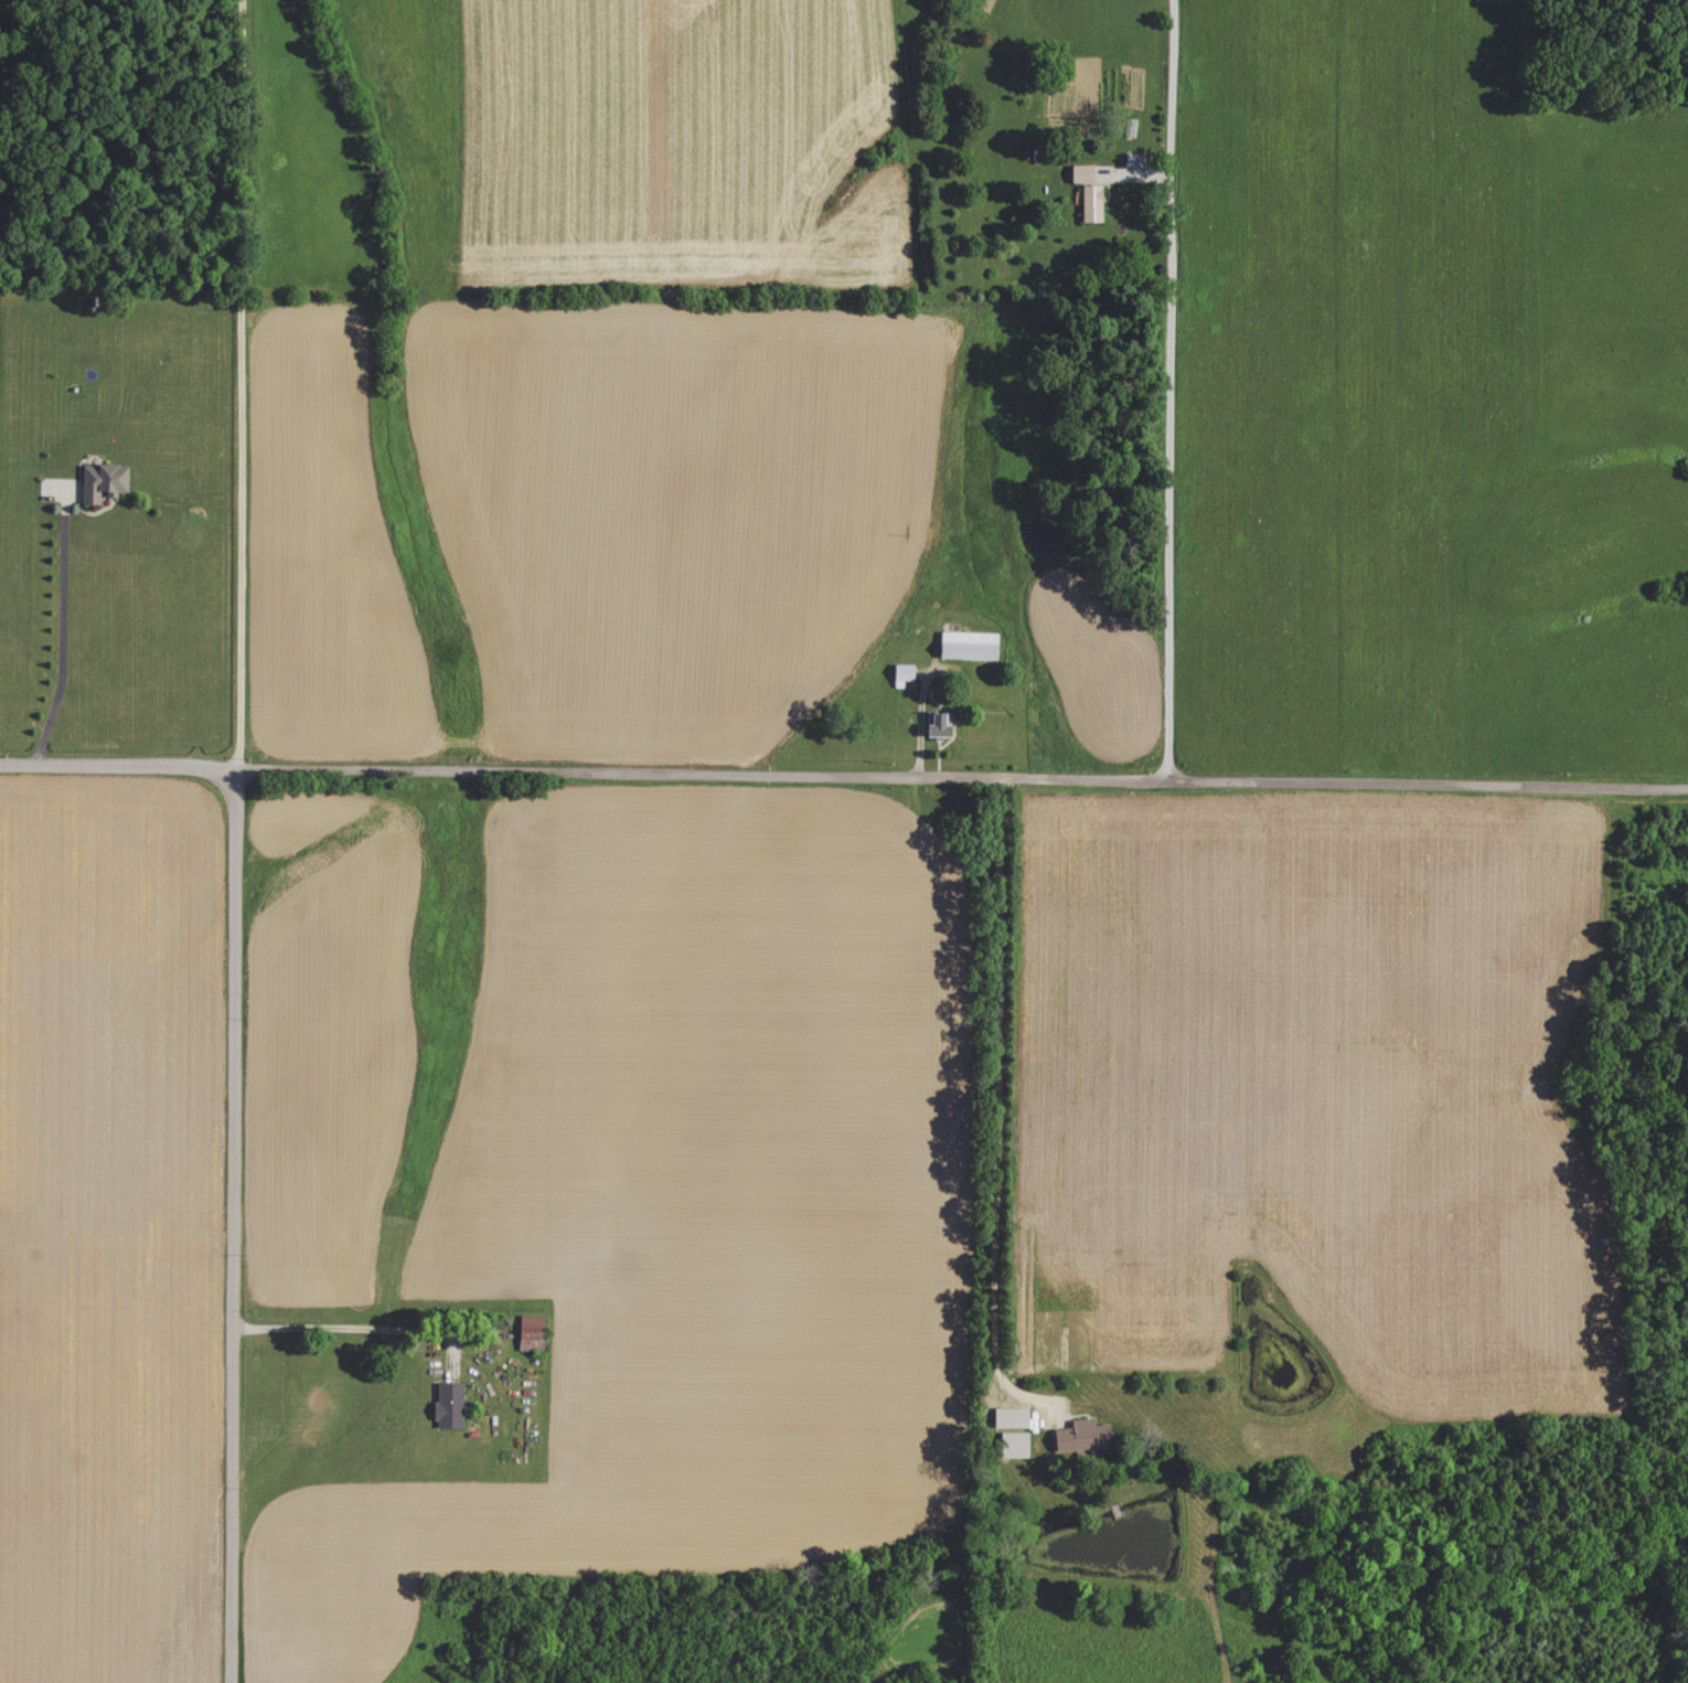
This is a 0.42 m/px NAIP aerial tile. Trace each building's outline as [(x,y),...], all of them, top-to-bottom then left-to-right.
[(1088,222),(1109,221),(1108,184),(1100,184),(1099,164),(1076,165),(1077,183),(1087,183),(1088,222)] [(90,464),(88,504),(107,504),(108,496),(127,496),(127,492),(138,492),(139,466),(90,464)] [(1007,660),(1007,633),(949,632),(948,659),(1007,660)] [(955,727),(955,712),(931,713),(931,737),(961,736),(961,726),(955,727)] [(551,1351),(552,1316),(527,1315),(526,1350),(551,1351)] [(470,1384),(443,1384),(441,1429),(468,1430),(470,1384)] [(1036,1428),(1036,1408),(1001,1409),(1002,1429),(1036,1428)] [(1059,1430),(1061,1454),(1120,1448),(1117,1424),(1101,1426),(1101,1418),(1078,1421),(1079,1428),(1059,1430)] [(1035,1432),(1008,1433),(1008,1459),(1036,1458),(1035,1432)]
